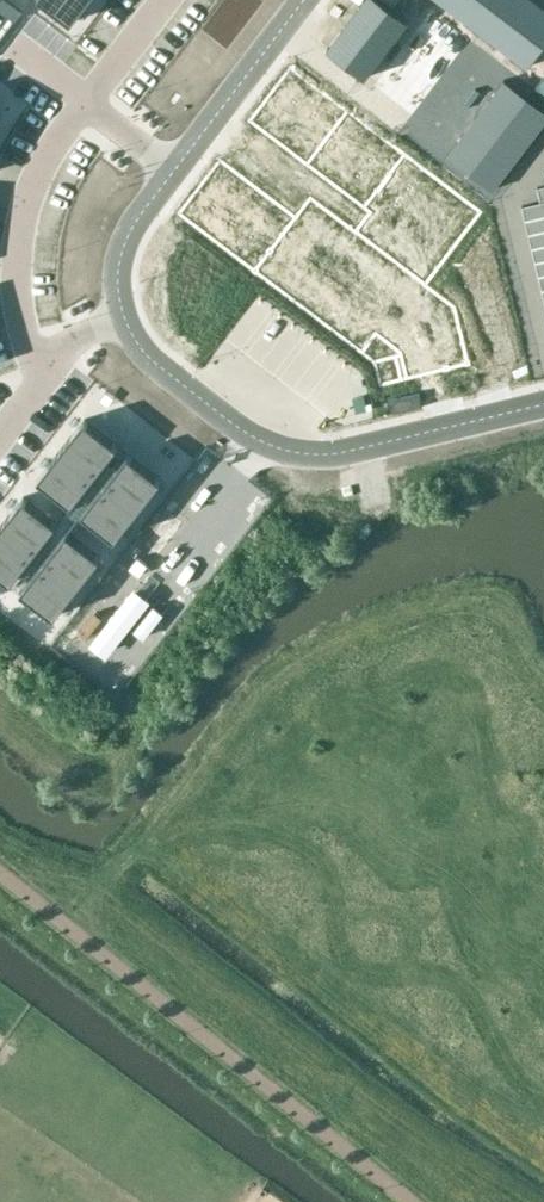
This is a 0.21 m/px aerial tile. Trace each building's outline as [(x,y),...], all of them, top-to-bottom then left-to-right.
[(15,19),(22,9),(10,0),(0,0),(0,7),(15,19)] [(72,20),(88,0),(47,0),(72,20)] [(385,0),(364,0),(327,48),(365,77),(409,19),(385,0)] [(528,65),(543,44),(543,6),(537,0),(442,0),(528,65)] [(453,57),(430,40),(389,93),(412,111),(453,57)] [(221,158),(180,211),(376,359),(382,385),(470,363),(456,305),(427,283),(483,210),(291,65),(251,118),(371,210),(356,229),(312,196),(297,215),(221,158)] [(505,79),(447,154),(493,189),(543,121),(543,109),(505,79)] [(526,219),(543,215),(543,200),(541,201),(522,205),(526,219)] [(526,219),(529,233),(543,229),(543,215),(526,219)] [(529,233),(532,247),(543,244),(543,229),(529,233)] [(543,259),(543,244),(532,247),(536,261),(543,259)] [(543,273),(543,259),(536,261),(539,275),(543,273)] [(364,395),(353,397),(357,411),(368,408),(364,395)] [(85,417),(38,476),(72,502),(118,443),(85,417)] [(128,452),(82,510),(115,537),(162,478),(128,452)] [(0,525),(0,572),(11,580),(57,521),(24,495),(0,525)] [(67,529),(21,588),(54,614),(101,555),(67,529)] [(156,598),(138,621),(147,628),(165,605),(156,598)]
